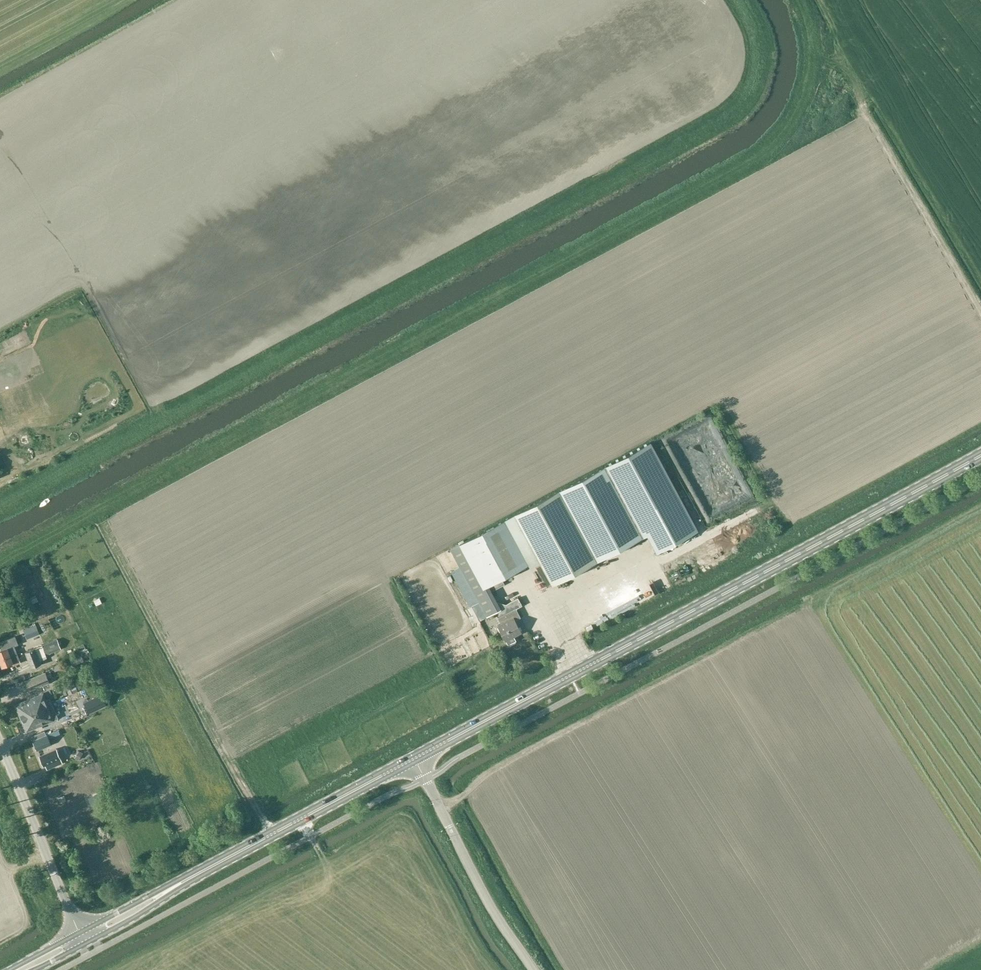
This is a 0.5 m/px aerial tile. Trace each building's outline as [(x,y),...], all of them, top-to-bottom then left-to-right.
[(650,441),(605,466),(643,537),(644,536),(653,554),(698,531),(650,441)] [(701,460),(697,462),(704,475),(701,477),(703,480),(707,478),(710,483),(718,479),(713,469),(712,469),(708,460),(702,462),(701,460)] [(643,537),(605,466),(559,490),(598,561),(643,537)] [(719,492),(727,489),(724,481),(716,485),(719,492)] [(514,514),(540,563),(552,585),(598,561),(559,490),(514,514)] [(501,578),(528,564),(504,520),(451,548),(487,616),(494,612),(501,608),(500,607),(492,591),(504,584),(501,578)] [(522,605),(518,598),(500,607),(501,608),(494,612),(501,624),(497,626),(507,645),(516,641),(513,636),(521,632),(514,621),(520,618),(515,609),(522,605)] [(589,612),(592,618),(604,612),(602,606),(589,612)] [(29,627),(32,634),(38,632),(35,624),(29,627)] [(16,639),(15,636),(0,642),(3,649),(0,650),(0,660),(2,665),(20,658),(15,646),(18,644),(16,639)] [(46,655),(48,654),(61,649),(57,638),(42,644),(42,645),(35,648),(26,652),(32,667),(41,663),(40,658),(47,656),(46,655)] [(63,662),(54,666),(56,672),(65,668),(63,662)] [(29,690),(50,682),(46,672),(25,681),(29,690)] [(65,685),(69,693),(77,690),(73,681),(65,685)] [(79,690),(64,696),(68,705),(82,698),(79,690)] [(21,718),(53,704),(51,698),(46,700),(44,693),(15,705),(21,718)] [(102,693),(84,702),(89,713),(107,704),(102,693)] [(59,718),(53,704),(21,718),(26,731),(59,718)] [(52,744),(51,743),(48,735),(33,740),(37,750),(52,744)] [(39,756),(43,766),(45,765),(47,769),(63,762),(57,748),(39,756)] [(79,750),(75,757),(78,760),(83,753),(79,750)]
